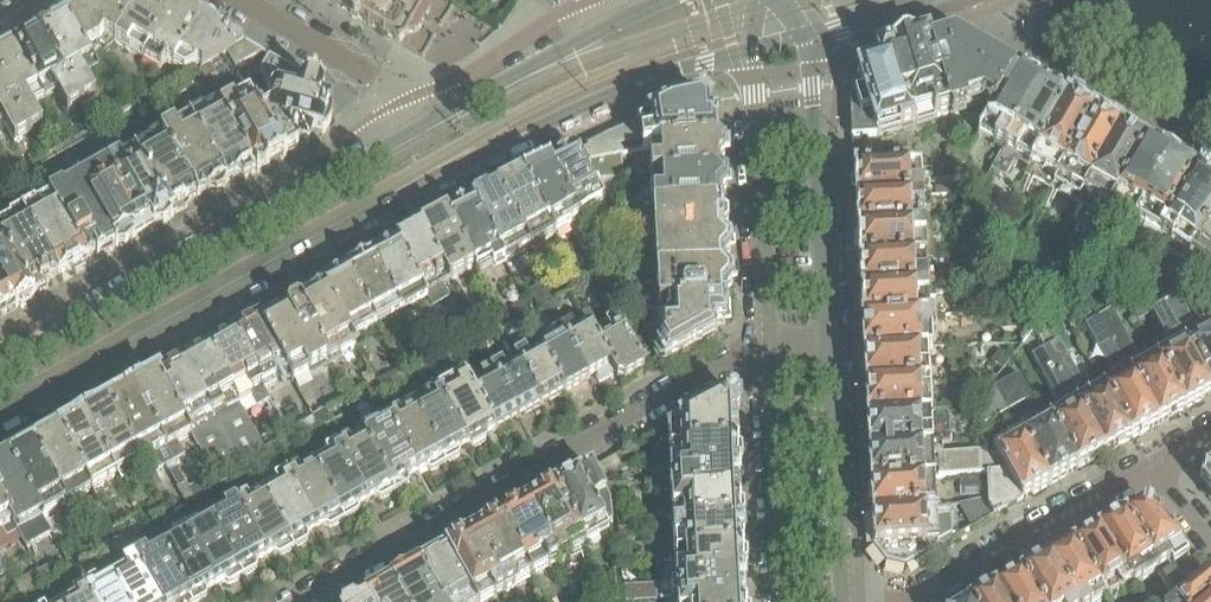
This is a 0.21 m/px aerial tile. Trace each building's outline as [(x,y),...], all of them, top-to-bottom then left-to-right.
[(133,14),(139,18),(149,0),(103,0),(65,21),(83,52),(86,51),(99,44),(103,37),(116,44),(133,14)] [(177,3),(171,0),(149,0),(139,18),(133,14),(116,44),(144,60),(177,3)] [(364,23),(386,36),(401,45),(406,37),(407,36),(416,34),(417,34),(430,12),(430,11),(429,9),(427,1),(428,1),(427,0),(428,0),(324,0),(364,23)] [(173,67),(201,18),(177,3),(144,60),(161,71),(165,62),(173,67)] [(262,53),(246,44),(229,34),(220,28),(219,29),(203,19),(201,18),(173,67),(184,73),(197,67),(200,68),(201,70),(225,57),(236,69),(262,53)] [(99,74),(86,51),(83,52),(65,21),(40,35),(81,107),(96,99),(86,82),(99,74)] [(81,107),(40,35),(14,50),(42,101),(55,93),(68,115),(81,107)] [(993,114),(1017,74),(951,36),(929,43),(950,115),(981,106),(991,113),(993,114)] [(950,115),(929,43),(928,39),(914,43),(914,41),(890,48),(891,50),(876,54),(880,66),(857,73),(859,80),(854,91),(851,92),(850,99),(851,139),(878,137),(950,115)] [(14,50),(0,58),(0,87),(28,137),(42,129),(30,108),(42,101),(14,50)] [(332,114),(331,106),(324,92),(324,91),(314,83),(310,84),(309,81),(269,57),(260,72),(272,94),(269,104),(255,104),(283,159),(286,158),(285,157),(307,145),(309,145),(312,134),(321,136),(322,135),(323,135),(328,129),(331,122),(332,114)] [(1006,150),(1041,88),(1017,74),(993,114),(991,113),(979,134),(1004,150),(1006,150)] [(0,87),(0,126),(3,124),(15,145),(28,137),(0,87)] [(1033,163),(1068,104),(1041,88),(1006,150),(1004,150),(1001,155),(991,172),(1005,179),(1019,155),(1033,163)] [(283,159),(255,104),(249,93),(221,109),(218,104),(215,105),(254,174),(256,173),(257,174),(283,159)] [(126,98),(115,103),(120,113),(131,108),(126,98)] [(716,142),(714,122),(709,122),(709,110),(700,102),(670,108),(639,124),(638,122),(586,146),(588,151),(582,154),(587,165),(621,157),(620,155),(643,149),(650,149),(650,147),(716,142)] [(1058,178),(1093,119),(1068,104),(1033,163),(1058,178)] [(254,174),(215,105),(203,112),(202,111),(189,118),(187,119),(226,184),(227,184),(226,183),(236,178),(243,180),(244,180),(254,174)] [(104,112),(89,121),(94,130),(99,127),(109,122),(104,112)] [(226,184),(187,119),(162,133),(161,133),(158,135),(196,197),(197,199),(207,193),(208,194),(209,194),(217,196),(224,192),(226,184)] [(1084,193),(1119,134),(1093,119),(1058,178),(1084,193)] [(172,217),(134,152),(118,161),(99,127),(94,130),(88,134),(144,233),(154,228),(165,226),(173,218),(172,217)] [(144,233),(88,134),(59,150),(115,248),(116,249),(127,247),(135,239),(144,233)] [(1110,208),(1145,150),(1119,134),(1084,193),(1110,208)] [(196,197),(158,135),(147,141),(149,143),(134,152),(172,217),(186,210),(188,204),(188,202),(196,197)] [(717,166),(724,158),(723,148),(716,142),(650,147),(650,149),(651,179),(717,174),(717,166)] [(115,248),(59,150),(31,166),(41,184),(39,184),(47,198),(49,197),(86,262),(96,255),(98,258),(99,257),(105,256),(110,254),(114,250),(114,249),(115,248)] [(962,167),(962,150),(926,152),(927,168),(962,167)] [(1135,223),(1169,164),(1145,150),(1110,208),(1135,223)] [(604,205),(576,155),(575,153),(548,165),(578,220),(604,205)] [(1159,238),(1196,180),(1193,178),(1169,164),(1135,223),(1159,238)] [(578,220),(548,165),(523,178),(555,237),(556,237),(569,228),(568,226),(578,220)] [(929,197),(929,183),(922,183),(921,168),(857,171),(857,170),(854,170),(855,201),(929,197)] [(719,198),(726,190),(725,181),(717,174),(651,179),(652,211),(719,206),(719,198)] [(555,237),(523,178),(497,190),(530,250),(555,237)] [(1210,217),(1210,190),(1196,180),(1159,238),(1185,257),(1210,217)] [(950,196),(949,188),(935,189),(935,196),(941,196),(950,196)] [(530,250),(497,190),(472,204),(504,263),(530,250)] [(86,262),(49,197),(47,198),(21,213),(58,277),(69,271),(76,275),(86,269),(86,262)] [(924,227),(923,211),(930,211),(929,197),(855,201),(857,231),(924,227)] [(504,263),(472,204),(447,217),(474,269),(476,273),(490,264),(493,268),(504,263)] [(722,263),(729,255),(729,245),(721,238),(720,230),(727,222),(727,213),(719,206),(652,211),(656,311),(724,307),(724,295),(731,288),(731,278),(723,271),(722,263)] [(21,213),(9,220),(9,221),(0,226),(0,242),(33,299),(35,299),(34,297),(48,290),(50,283),(49,282),(58,277),(21,213)] [(474,269),(447,217),(423,230),(450,282),(474,269)] [(1185,257),(1188,259),(1189,263),(1195,268),(1200,267),(1202,264),(1210,271),(1210,217),(1185,257)] [(598,254),(583,227),(578,231),(593,257),(598,254)] [(932,257),(931,227),(924,227),(857,231),(859,260),(926,257),(932,257)] [(450,282),(423,230),(397,244),(428,300),(433,309),(449,300),(442,287),(450,282)] [(0,242),(0,304),(6,315),(33,299),(0,242)] [(428,300),(397,244),(372,258),(403,314),(428,300)] [(608,270),(595,279),(618,277),(616,249),(613,249),(608,270)] [(935,286),(934,272),(927,272),(926,257),(859,260),(860,291),(935,286)] [(403,314),(372,258),(346,272),(378,328),(403,314)] [(1055,295),(1070,270),(1049,258),(1034,283),(1055,295)] [(793,279),(792,263),(780,263),(781,280),(793,279)] [(378,328),(346,272),(322,286),(353,342),(378,328)] [(556,299),(548,283),(529,292),(538,308),(556,299)] [(357,349),(353,342),(322,286),(305,295),(308,300),(300,304),(323,346),(321,348),(330,364),(357,349)] [(929,317),(928,302),(935,301),(949,296),(961,296),(961,286),(935,287),(935,286),(860,291),(862,321),(929,317)] [(312,374),(328,365),(330,364),(321,348),(323,346),(300,304),(297,299),(257,321),(287,373),(319,432),(354,412),(335,377),(319,386),(312,374)] [(561,310),(556,301),(546,306),(551,315),(561,310)] [(1208,329),(1199,334),(1191,327),(1176,301),(1163,309),(1210,396),(1210,333),(1208,329)] [(530,314),(524,302),(511,309),(518,320),(530,314)] [(713,338),(712,332),(717,331),(717,326),(725,325),(724,307),(656,311),(657,348),(656,350),(664,365),(713,338)] [(1210,396),(1163,309),(1151,316),(1166,342),(1165,353),(1156,359),(1184,411),(1210,396)] [(1184,411),(1156,359),(1145,365),(1137,358),(1111,311),(1098,319),(1157,426),(1184,411)] [(930,350),(929,330),(929,317),(862,321),(864,354),(929,351),(930,350)] [(614,375),(593,334),(585,319),(562,332),(588,381),(595,377),(599,383),(614,375)] [(1157,426),(1098,319),(1085,327),(1110,372),(1112,382),(1102,388),(1130,441),(1157,426)] [(644,371),(618,320),(593,334),(614,375),(617,379),(625,381),(644,371)] [(287,373),(257,321),(232,335),(264,391),(276,384),(275,379),(287,373)] [(1092,394),(1083,388),(1058,342),(1054,344),(1041,322),(1032,332),(1102,457),(1130,441),(1102,388),(1092,394)] [(588,381),(562,332),(538,345),(564,394),(588,381)] [(1102,457),(1032,332),(1023,344),(1056,402),(1059,412),(1044,420),(1074,473),(1102,457)] [(264,391),(232,335),(207,349),(240,405),(251,399),(256,408),(269,401),(264,391)] [(564,394),(538,345),(515,358),(542,406),(564,394)] [(270,459),(240,405),(207,349),(157,377),(190,436),(219,488),(245,473),(270,459)] [(930,382),(929,351),(864,354),(865,385),(930,382)] [(542,406),(515,358),(492,371),(518,419),(542,406)] [(518,419),(492,371),(470,384),(495,432),(518,419)] [(495,432),(470,384),(465,375),(438,391),(468,447),(473,450),(486,443),(486,437),(495,432)] [(395,389),(389,376),(375,383),(382,396),(395,389)] [(1074,473),(1044,420),(1026,430),(1013,410),(1032,399),(1018,376),(995,389),(1050,486),(1074,473)] [(190,436),(157,377),(133,391),(174,463),(184,458),(176,444),(190,436)] [(931,414),(930,382),(865,385),(867,417),(931,414)] [(371,403),(378,400),(383,397),(375,384),(362,391),(368,402),(370,401),(371,403)] [(1050,486),(995,389),(984,395),(989,405),(976,412),(985,426),(1003,415),(1015,436),(993,450),(995,454),(1006,473),(1022,502),(1050,486)] [(174,463),(133,391),(109,404),(142,465),(156,491),(173,481),(188,508),(196,503),(189,489),(174,463)] [(468,447),(438,391),(412,405),(445,465),(459,457),(460,452),(468,447)] [(734,447),(733,417),(738,412),(738,403),(732,398),(722,398),(667,428),(668,452),(734,447)] [(142,465),(109,404),(84,418),(117,478),(142,465)] [(445,465),(412,405),(387,420),(418,475),(427,471),(431,472),(445,465)] [(950,445),(949,414),(931,415),(931,414),(867,417),(869,449),(950,445)] [(117,478),(84,418),(59,432),(92,492),(117,478)] [(418,475),(387,420),(362,434),(395,493),(408,485),(409,480),(418,475)] [(92,492),(59,432),(34,446),(67,506),(92,492)] [(395,493),(362,434),(337,448),(367,503),(376,499),(381,501),(395,493)] [(1006,473),(995,454),(942,457),(942,447),(950,446),(950,445),(869,449),(870,479),(934,477),(938,478),(938,479),(986,475),(1006,473)] [(67,506),(34,446),(10,460),(42,519),(67,506)] [(737,494),(736,467),(741,462),(740,452),(734,447),(668,452),(670,480),(669,480),(669,482),(702,481),(703,495),(737,494)] [(367,503),(337,448),(311,462),(344,521),(358,513),(359,508),(367,503)] [(612,526),(610,504),(606,496),(611,493),(629,492),(629,484),(609,485),(605,478),(622,468),(616,458),(592,471),(553,492),(585,547),(586,547),(601,539),(598,535),(609,529),(608,528),(612,526)] [(10,460),(0,466),(0,502),(17,533),(26,549),(51,535),(42,519),(10,460)] [(344,521),(311,462),(286,476),(317,532),(326,527),(330,529),(344,521)] [(1204,475),(1203,486),(1210,496),(1210,471),(1204,475)] [(1006,473),(986,475),(988,500),(988,510),(993,518),(1022,502),(1006,473)] [(317,532),(286,476),(261,490),(293,549),(307,542),(308,537),(317,532)] [(936,511),(934,477),(870,479),(872,514),(936,511)] [(982,497),(981,480),(959,481),(960,499),(982,497)] [(737,504),(737,494),(703,495),(702,481),(669,482),(670,499),(671,499),(673,528),(739,523),(744,518),(744,509),(737,504)] [(205,498),(198,484),(189,489),(196,503),(205,498)] [(293,549),(261,490),(235,504),(254,539),(265,560),(275,555),(279,557),(293,549)] [(585,547),(553,492),(527,507),(558,563),(585,547)] [(104,513),(96,498),(91,501),(99,515),(104,513)] [(975,514),(966,519),(971,530),(993,518),(988,510),(988,500),(981,502),(971,505),(975,514)] [(0,502),(0,533),(3,532),(7,539),(17,533),(0,502)] [(265,560),(254,539),(235,504),(210,518),(222,539),(242,578),(257,570),(257,565),(265,560)] [(192,521),(185,507),(174,513),(181,527),(192,521)] [(558,563),(527,507),(498,523),(530,579),(558,563)] [(939,548),(938,525),(936,511),(872,514),(874,547),(886,563),(905,567),(939,548)] [(1188,558),(1150,512),(1143,511),(1120,523),(1131,539),(1157,575),(1170,566),(1172,569),(1188,558)] [(242,578),(222,539),(210,518),(186,532),(190,539),(217,588),(224,583),(229,585),(242,578)] [(530,579),(498,523),(473,537),(505,593),(530,579)] [(740,552),(739,523),(673,528),(675,557),(740,552)] [(1157,575),(1131,539),(1120,523),(1095,537),(1129,590),(1132,588),(1133,590),(1157,575)] [(635,541),(634,529),(618,530),(619,541),(635,541)] [(190,539),(186,532),(173,539),(174,540),(176,544),(161,552),(190,601),(200,601),(206,598),(207,593),(217,588),(190,539)] [(473,537),(447,552),(475,601),(490,601),(505,593),(473,537)] [(1095,537),(1070,551),(1104,601),(1118,601),(1124,598),(1122,595),(1129,590),(1095,537)] [(1070,551),(1045,565),(1069,601),(1104,601),(1070,551)] [(161,552),(148,559),(146,554),(133,560),(136,566),(157,601),(190,601),(161,552)] [(447,552),(420,567),(440,601),(475,601),(447,552)] [(742,582),(742,571),(747,566),(746,556),(740,552),(675,557),(677,601),(709,600),(708,584),(742,582)] [(1206,579),(1192,563),(1176,576),(1174,573),(1161,580),(1174,601),(1177,601),(1206,579)] [(1045,565),(1018,580),(1033,601),(1069,601),(1045,565)] [(86,577),(80,566),(73,570),(79,581),(86,577)] [(136,566),(111,580),(123,601),(157,601),(136,566)] [(420,567),(390,584),(401,601),(440,601),(420,567)] [(1210,601),(1210,585),(1206,579),(1177,601),(1210,601)] [(111,580),(98,588),(95,583),(83,589),(90,601),(123,601),(111,580)] [(1018,580),(991,595),(996,601),(1033,601),(1018,580)] [(742,582),(708,584),(709,600),(677,601),(743,601),(742,582)] [(390,584),(365,598),(367,601),(401,601),(390,584)] [(83,589),(72,595),(75,600),(71,601),(90,601),(83,589)]
